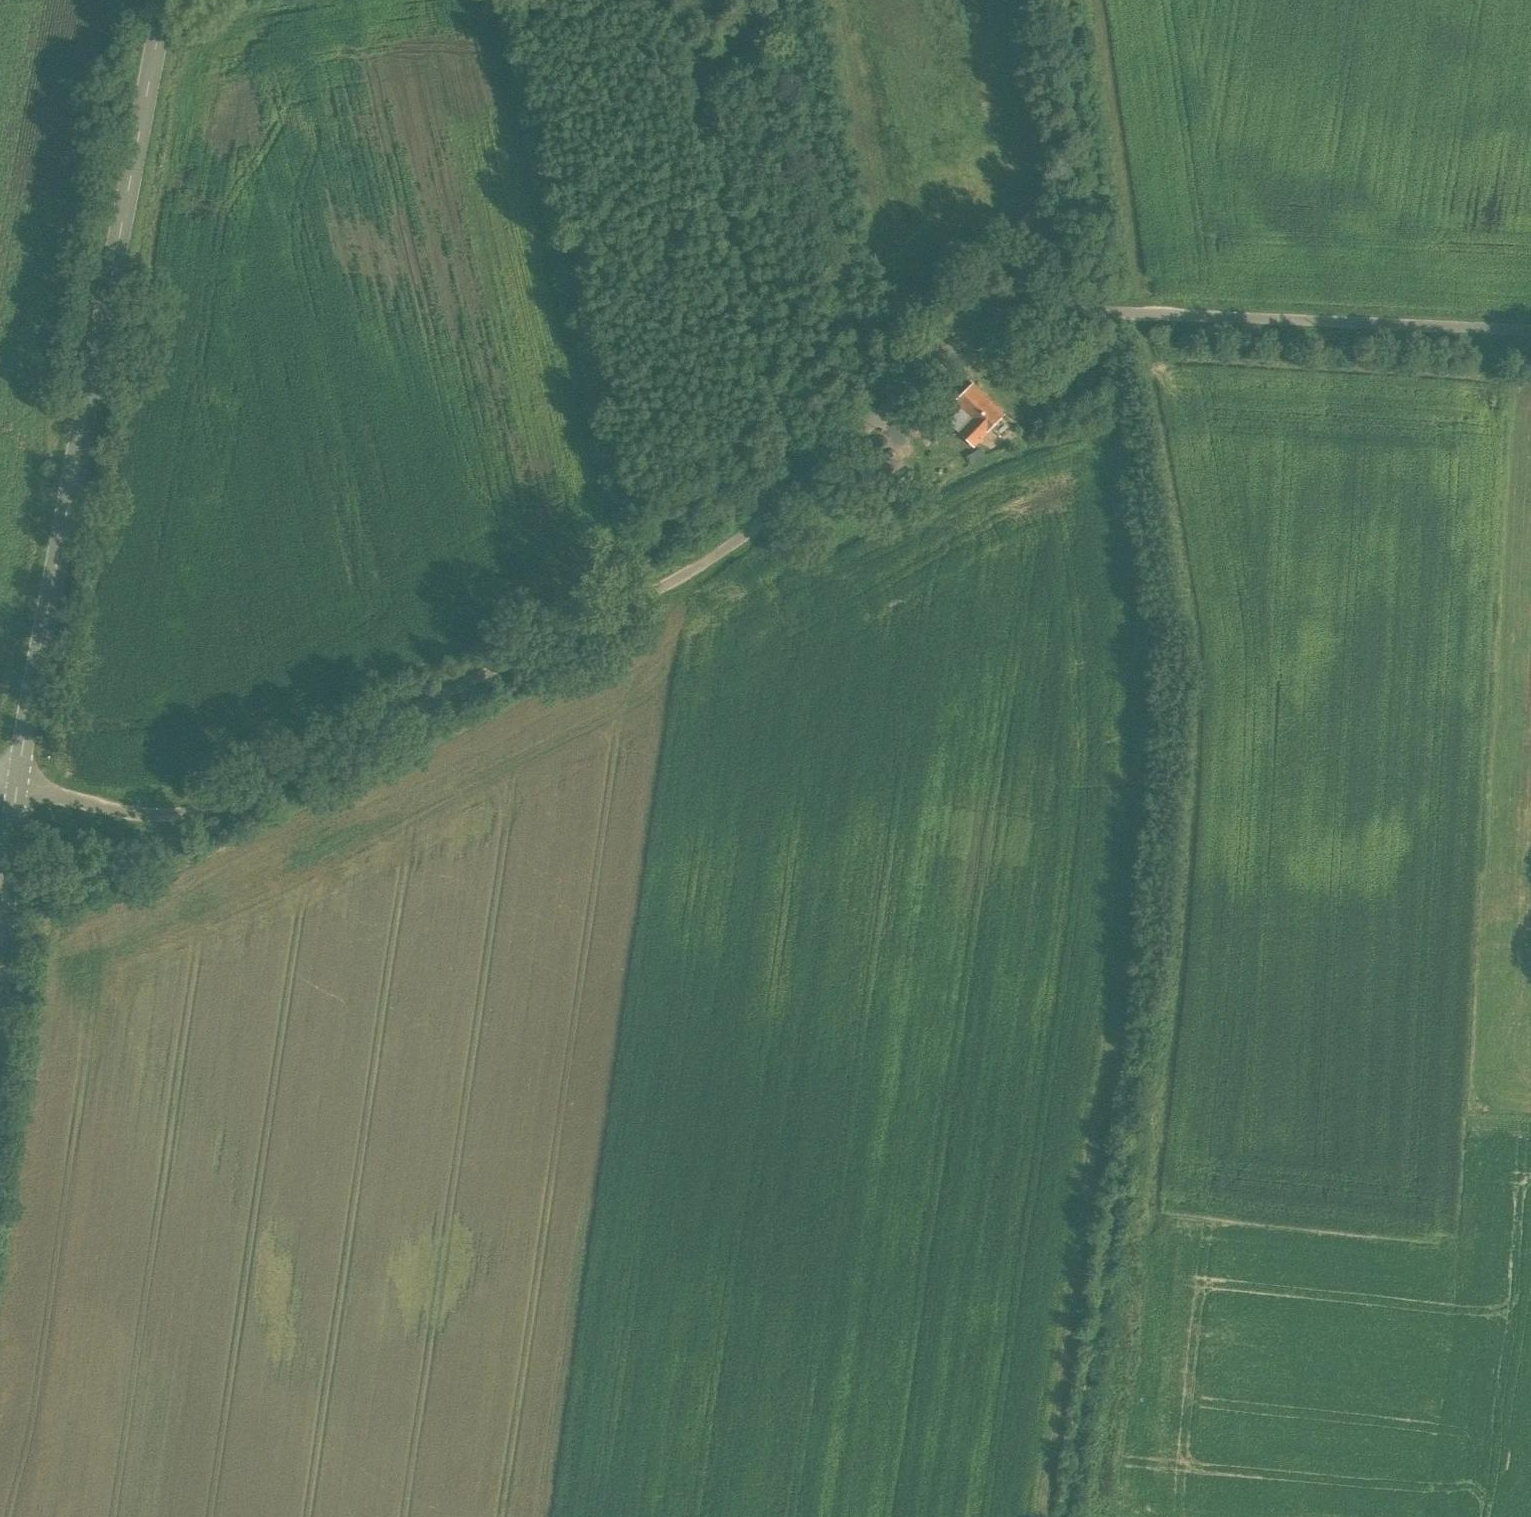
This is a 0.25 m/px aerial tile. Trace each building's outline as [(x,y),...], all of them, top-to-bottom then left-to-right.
[(1005,414),(975,383),(955,401),(974,420),(962,432),(975,445),(1005,414)] [(846,476),(841,470),(837,474),(842,479),(846,476)]
